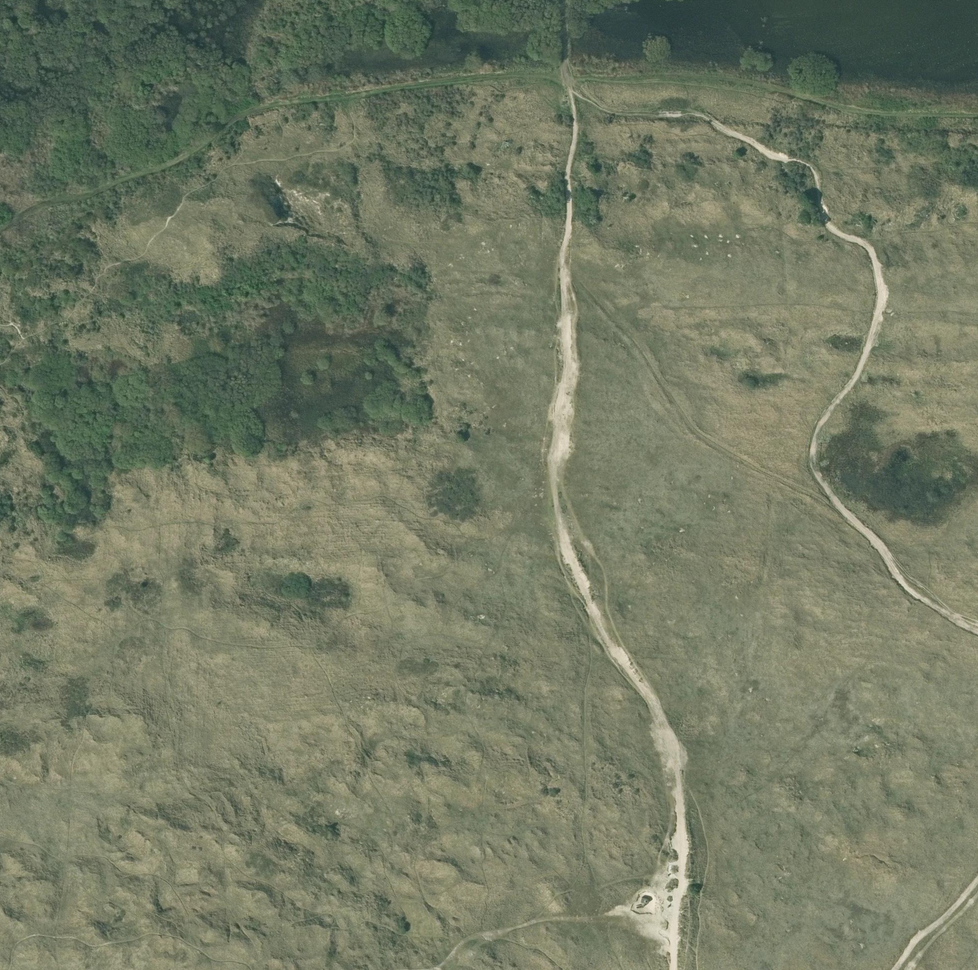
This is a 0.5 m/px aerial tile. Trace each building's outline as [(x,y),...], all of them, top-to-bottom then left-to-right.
[(644,898),(641,898),(641,903),(638,904),(638,905),(636,906),(636,909),(643,908),(643,906),(644,904),(648,904),(649,900),(648,898),(644,898)]
